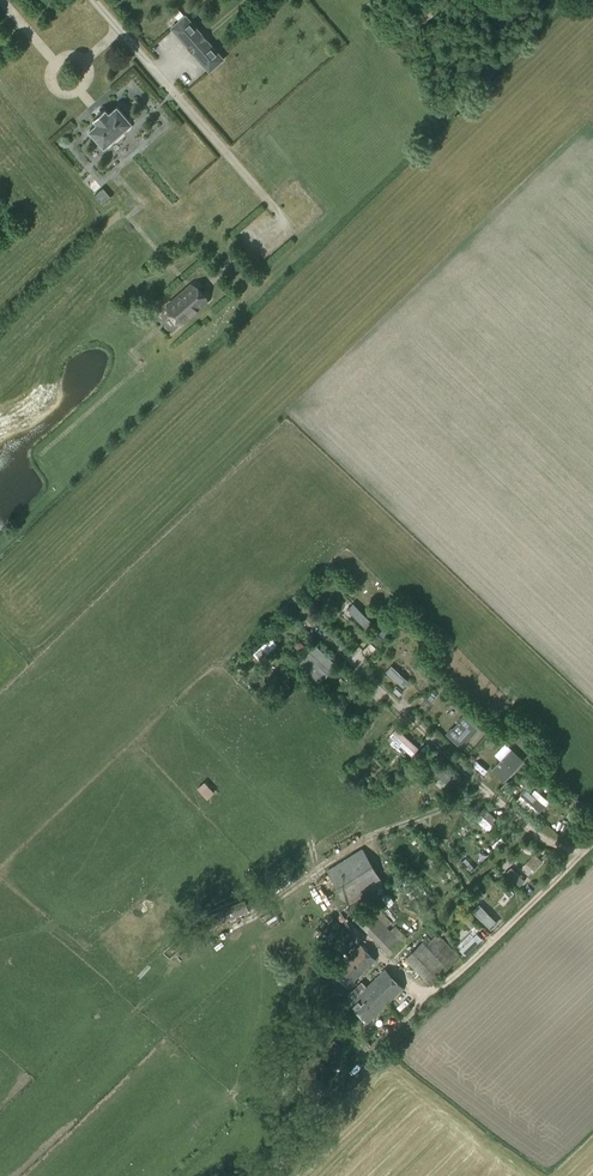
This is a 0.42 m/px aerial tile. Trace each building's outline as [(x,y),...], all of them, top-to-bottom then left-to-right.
[(185,16),(172,27),(171,27),(172,28),(188,46),(188,45),(188,44),(200,33),(201,34),(202,34),(186,16),(186,15),(185,15),(185,16)] [(210,70),(223,59),(224,59),(223,58),(207,40),(206,41),(207,42),(195,52),(194,51),(193,52),(209,70),(209,71),(210,71),(210,70)] [(130,122),(117,107),(117,106),(116,106),(109,113),(105,109),(105,108),(104,109),(94,117),(93,118),(94,119),(98,123),(90,129),(89,130),(90,130),(103,145),(103,146),(104,146),(105,146),(104,145),(112,139),(113,139),(112,138),(122,129),(122,130),(123,129),(130,123),(131,123),(131,122),(130,122)] [(95,193),(103,204),(111,198),(103,187),(95,193)] [(191,285),(168,305),(172,312),(176,317),(183,322),(206,302),(202,295),(198,289),(191,285)] [(367,629),(373,622),(351,601),(345,608),(367,629)] [(384,639),(378,634),(371,641),(377,646),(384,639)] [(369,641),(360,650),(365,655),(374,646),(369,641)] [(299,642),(295,646),(300,652),(305,647),(299,642)] [(335,663),(316,645),(297,664),(317,682),(323,676),(325,678),(331,671),(329,669),(335,663)] [(403,686),(409,679),(390,664),(384,671),(403,686)] [(399,694),(403,690),(398,686),(394,690),(399,694)] [(429,703),(435,697),(429,691),(423,698),(429,703)] [(461,747),(478,728),(464,714),(456,722),(463,729),(459,733),(452,726),(446,733),(461,747)] [(396,725),(388,734),(411,755),(419,747),(396,725)] [(504,781),(524,760),(511,748),(491,769),(504,781)] [(519,781),(524,785),(529,779),(524,776),(519,781)] [(204,781),(197,788),(208,799),(215,792),(204,781)] [(507,782),(502,787),(505,790),(510,785),(507,782)] [(537,813),(549,798),(534,787),(530,792),(524,787),(516,798),(537,813)] [(473,817),(488,830),(498,819),(483,805),(473,817)] [(348,904),(384,881),(362,847),(327,869),(348,904)] [(545,852),(541,857),(546,861),(550,857),(545,852)] [(543,861),(534,853),(526,863),(535,871),(543,861)] [(389,906),(394,901),(392,898),(411,882),(407,876),(382,897),(389,906)] [(478,899),(484,894),(479,888),(472,893),(478,899)] [(513,892),(509,888),(504,893),(509,897),(513,892)] [(431,901),(439,898),(436,892),(429,895),(431,901)] [(213,925),(250,909),(244,896),(207,911),(213,925)] [(471,909),(490,929),(498,922),(479,902),(471,909)] [(372,910),(366,905),(357,914),(358,915),(355,918),(389,954),(407,937),(377,906),(372,910)] [(466,936),(473,944),(482,936),(474,928),(466,936)] [(426,938),(407,957),(433,984),(460,958),(436,934),(429,941),(426,938)] [(348,986),(376,959),(361,943),(333,970),(348,986)] [(403,987),(385,968),(366,986),(362,981),(350,992),(354,998),(351,1001),(368,1020),(403,987)] [(335,1053),(342,1047),(334,1039),(328,1045),(335,1053)] [(366,1039),(361,1044),(366,1049),(371,1045),(366,1039)]
